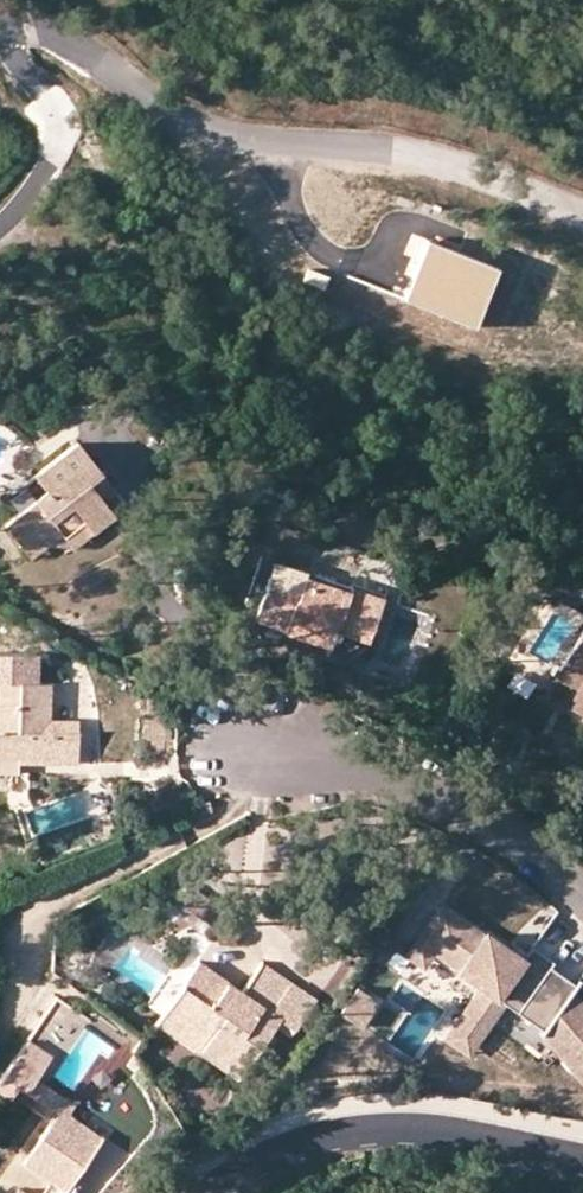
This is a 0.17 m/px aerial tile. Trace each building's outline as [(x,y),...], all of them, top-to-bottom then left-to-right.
[(458,251),(421,236),(399,296),(473,325),(496,266),(458,251)] [(87,482),(99,471),(75,441),(33,473),(36,475),(24,485),(35,499),(3,525),(21,547),(53,522),(62,534),(82,518),(94,531),(113,516),(98,496),(87,482)] [(98,496),(111,486),(99,471),(87,482),(98,496)] [(82,518),(62,534),(73,547),(94,531),(82,518)] [(53,522),(21,547),(31,559),(62,534),(53,522)] [(291,615),(286,629),(284,633),(330,649),(334,639),(339,641),(343,631),(369,640),(384,598),(351,586),(349,592),(306,578),(307,573),(277,563),(263,605),(291,615)] [(291,615),(263,605),(258,620),(286,629),(291,615)] [(560,671),(571,677),(565,687),(558,701),(582,715),(582,629),(560,671)] [(571,677),(560,671),(554,682),(565,687),(571,677)] [(87,763),(89,731),(48,730),(49,719),(50,683),(0,681),(0,755),(13,756),(40,757),(39,762),(87,763)] [(48,730),(89,731),(89,720),(49,719),(48,730)] [(0,755),(0,771),(13,772),(13,756),(0,755)] [(205,814),(202,802),(194,805),(198,816),(205,814)] [(580,1003),(568,995),(575,985),(549,967),(553,962),(531,947),(522,960),(485,934),(484,936),(441,906),(418,941),(460,970),(458,972),(481,988),(455,1026),(477,1041),(504,1004),(543,1031),(582,1080),(582,1007),(580,1003)] [(242,1075),(280,1016),(268,1008),(286,980),(260,964),(243,991),(199,963),(155,1029),(220,1073),(226,1064),(242,1075)] [(368,973),(357,988),(377,1001),(388,987),(368,973)] [(268,1008),(280,1016),(297,1028),(316,999),(286,980),(268,1008)] [(377,1001),(357,988),(350,998),(370,1013),(377,1001)] [(36,1078),(77,1016),(53,1000),(0,1080),(0,1089),(10,1096),(18,1085),(27,1091),(36,1078)] [(226,1064),(220,1073),(236,1084),(242,1075),(226,1064)] [(75,1104),(36,1078),(27,1091),(58,1112),(52,1121),(81,1140),(89,1128),(68,1115),(75,1104)] [(89,1128),(81,1140),(52,1121),(24,1165),(49,1181),(41,1192),(74,1192),(81,1182),(74,1179),(101,1137),(89,1128)]
